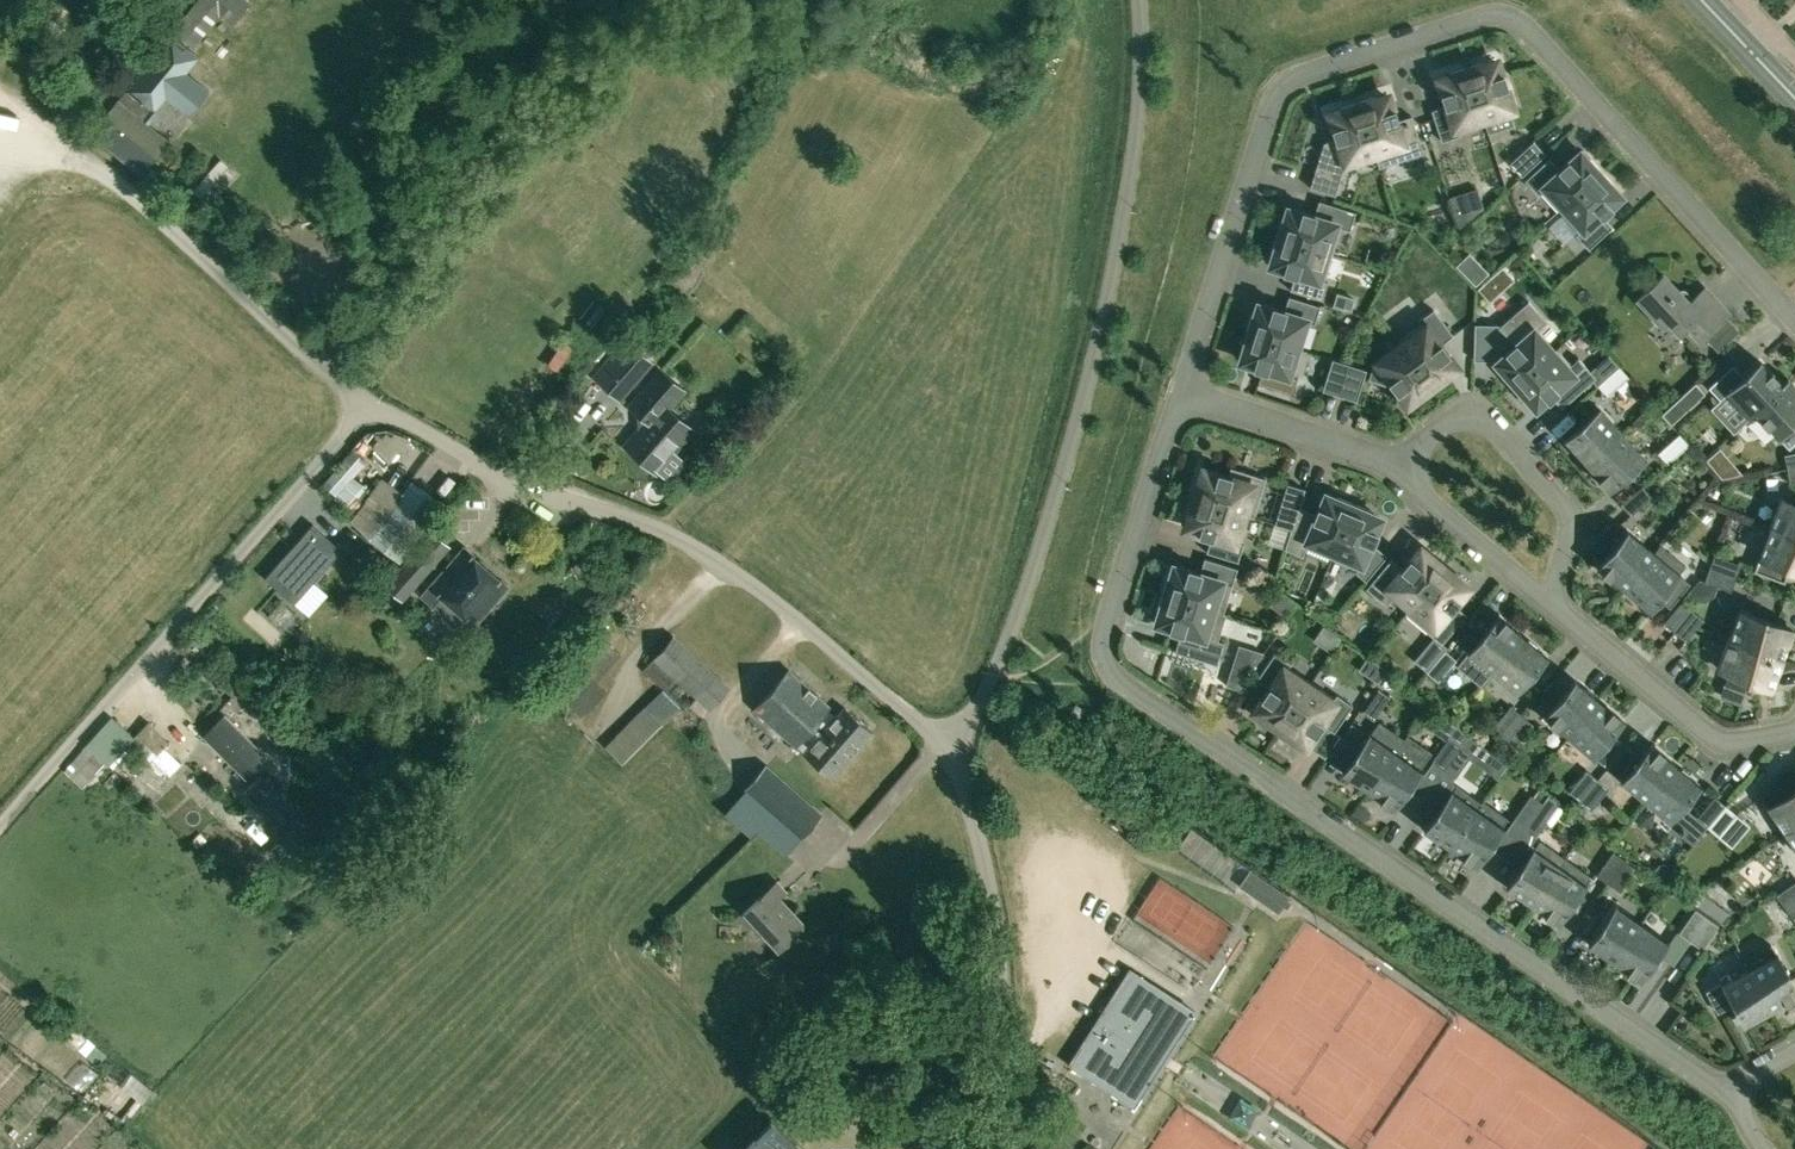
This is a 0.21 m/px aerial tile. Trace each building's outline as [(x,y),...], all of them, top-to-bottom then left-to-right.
[(172,30),(184,39),(216,0),(197,0),(172,30)] [(248,0),(221,0),(240,15),(251,2),(248,0)] [(64,24),(50,16),(44,28),(58,36),(64,24)] [(94,134),(140,172),(168,138),(145,121),(153,111),(156,113),(168,98),(190,116),(210,90),(188,73),(201,56),(171,33),(125,90),(126,91),(118,100),(121,101),(94,134)] [(1485,61),(1467,67),(1483,117),(1512,108),(1505,88),(1508,87),(1503,74),(1501,75),(1497,62),(1487,65),(1485,61)] [(1445,106),(1432,110),(1442,141),(1460,135),(1458,131),(1485,123),(1483,117),(1467,67),(1449,73),(1450,76),(1440,79),(1444,93),(1442,93),(1445,106)] [(1376,96),(1358,102),(1375,152),(1379,167),(1424,153),(1412,116),(1398,120),(1395,109),(1392,109),(1388,96),(1378,100),(1376,96)] [(1324,142),(1310,187),(1336,195),(1346,161),(1375,152),(1358,102),(1340,108),(1341,111),(1331,115),(1335,128),(1333,128),(1336,138),(1324,142)] [(1534,142),(1511,163),(1522,174),(1544,154),(1534,142)] [(1541,191),(1560,212),(1603,172),(1590,158),(1588,160),(1580,153),(1570,162),(1568,160),(1559,168),(1549,158),(1525,180),(1538,194),(1541,191)] [(236,167),(214,186),(224,197),(245,178),(236,167)] [(1576,235),(1588,249),(1613,227),(1603,216),(1612,208),(1610,205),(1620,196),(1613,188),(1616,186),(1603,172),(1560,212),(1579,232),(1576,235)] [(1282,218),(1276,236),(1332,254),(1341,227),(1350,230),(1356,212),(1319,200),(1315,214),(1303,210),(1302,213),(1289,209),(1286,219),(1282,218)] [(1332,254),(1276,236),(1270,254),(1274,255),(1271,265),(1284,270),(1283,272),(1295,276),(1290,290),(1322,300),(1328,281),(1324,280),(1332,254)] [(1690,302),(1682,294),(1664,273),(1637,298),(1650,312),(1650,318),(1656,324),(1661,324),(1667,319),(1679,333),(1687,326),(1700,340),(1728,313),(1705,288),(1690,302)] [(1500,291),(1495,285),(1490,279),(1478,288),(1489,301),(1500,291)] [(1351,311),(1355,298),(1351,297),(1345,295),(1338,293),(1334,306),(1351,311)] [(1256,316),(1253,315),(1247,332),(1296,347),(1304,319),(1314,322),(1319,306),(1290,297),(1285,311),(1273,307),(1272,310),(1259,306),(1256,316)] [(594,299),(580,317),(592,326),(606,308),(594,299)] [(1533,331),(1541,325),(1547,319),(1530,300),(1501,325),(1516,343),(1507,352),(1509,354),(1499,363),(1506,371),(1503,373),(1515,387),(1553,353),(1533,331)] [(1421,324),(1399,340),(1402,345),(1434,387),(1449,376),(1447,373),(1455,367),(1447,356),(1449,354),(1442,344),(1453,335),(1434,309),(1418,320),(1421,324)] [(1247,332),(1242,349),(1246,350),(1242,360),(1255,364),(1255,367),(1265,370),(1266,368),(1287,374),(1296,347),(1247,332)] [(595,377),(619,398),(651,361),(627,340),(595,377)] [(1372,367),(1368,380),(1389,386),(1391,384),(1397,393),(1400,391),(1408,402),(1416,396),(1418,399),(1434,387),(1402,345),(1372,367)] [(1309,363),(1329,366),(1331,352),(1311,349),(1309,363)] [(1553,353),(1515,387),(1526,400),(1529,398),(1536,405),(1546,396),(1548,399),(1552,395),(1562,406),(1597,375),(1579,356),(1569,364),(1557,350),(1553,353)] [(1348,365),(1333,360),(1324,389),(1339,394),(1348,365)] [(1733,366),(1709,387),(1721,400),(1727,394),(1749,418),(1756,412),(1755,412),(1784,385),(1783,385),(1762,361),(1743,377),(1733,366)] [(1356,399),(1365,370),(1350,366),(1341,395),(1356,399)] [(1598,385),(1608,396),(1629,376),(1619,366),(1598,385)] [(641,428),(626,446),(655,471),(692,428),(667,407),(683,389),(661,370),(630,406),(640,415),(639,417),(639,426),(641,428)] [(1755,412),(1756,412),(1777,436),(1794,420),(1794,384),(1790,379),(1783,385),(1784,385),(1755,412)] [(1671,424),(1705,393),(1696,382),(1662,414),(1671,424)] [(1600,408),(1565,440),(1587,465),(1622,433),(1600,408)] [(1609,490),(1641,462),(1644,458),(1622,433),(1587,465),(1609,490)] [(1668,463),(1689,444),(1680,434),(1658,453),(1668,463)] [(1787,469),(1794,467),(1794,452),(1784,454),(1787,469)] [(341,496),(363,470),(348,457),(326,483),(341,496)] [(1197,480),(1192,498),(1248,515),(1253,517),(1265,478),(1231,467),(1228,475),(1218,472),(1217,475),(1204,471),(1201,481),(1197,480)] [(399,561),(442,503),(411,480),(368,538),(399,561)] [(1291,528),(1300,506),(1305,489),(1287,483),(1275,524),(1291,528)] [(344,507),(354,515),(359,508),(369,495),(373,490),(364,484),(344,507)] [(1621,504),(1631,515),(1652,496),(1643,485),(1621,504)] [(1354,504),(1355,503),(1337,496),(1336,499),(1326,495),(1320,508),(1318,507),(1315,513),(1300,506),(1291,528),(1285,549),(1302,556),(1308,541),(1334,552),(1354,504)] [(1192,498),(1186,516),(1190,517),(1187,527),(1200,531),(1199,534),(1211,538),(1207,552),(1238,561),(1243,543),(1239,542),(1248,515),(1192,498)] [(1770,527),(1794,536),(1794,503),(1781,498),(1770,527)] [(1369,515),(1371,511),(1354,504),(1334,552),(1332,558),(1359,569),(1357,572),(1366,579),(1385,555),(1371,544),(1376,533),(1374,532),(1379,519),(1369,515)] [(313,523),(265,577),(294,603),(342,549),(313,523)] [(1770,527),(1754,571),(1785,582),(1790,567),(1794,569),(1794,536),(1770,527)] [(1628,531),(1598,568),(1624,589),(1654,553),(1653,552),(1628,531)] [(448,546),(432,532),(384,586),(400,601),(448,546)] [(1654,553),(1624,589),(1649,610),(1659,599),(1669,608),(1690,583),(1679,574),(1686,566),(1660,544),(1653,552),(1654,553)] [(378,552),(370,545),(357,561),(365,568),(378,552)] [(1405,613),(1406,614),(1446,566),(1431,554),(1429,556),(1421,550),(1412,560),(1410,558),(1402,567),(1391,558),(1366,588),(1386,605),(1396,593),(1411,606),(1405,613)] [(1736,577),(1741,564),(1714,554),(1709,567),(1736,577)] [(443,568),(420,595),(432,605),(430,606),(456,628),(466,616),(474,623),(507,586),(473,556),(454,577),(443,568)] [(1163,594),(1212,609),(1225,613),(1238,569),(1205,559),(1201,573),(1189,569),(1188,572),(1175,568),(1172,578),(1168,577),(1163,594)] [(1461,578),(1446,566),(1406,614),(1442,644),(1466,614),(1455,605),(1460,600),(1457,598),(1466,588),(1458,581),(1461,578)] [(1731,591),(1736,577),(1709,567),(1704,581),(1731,591)] [(1171,629),(1181,632),(1175,652),(1218,665),(1225,643),(1219,641),(1227,614),(1225,613),(1212,609),(1163,594),(1158,611),(1161,612),(1158,622),(1171,626),(1171,629)] [(1664,623),(1675,632),(1693,610),(1682,601),(1664,623)] [(1704,619),(1693,610),(1675,632),(1686,641),(1704,619)] [(1739,610),(1729,639),(1782,659),(1793,630),(1739,610)] [(1469,652),(1493,671),(1523,635),(1499,615),(1472,648),(1469,652)] [(548,684),(580,718),(607,690),(597,680),(622,656),(599,632),(548,684)] [(1520,688),(1547,655),(1523,635),(1493,671),(1516,691),(1519,687),(1520,688)] [(682,706),(683,707),(685,709),(697,696),(711,708),(730,687),(673,636),(654,657),(642,671),(663,689),(605,746),(622,763),(682,706)] [(1771,688),(1782,659),(1729,639),(1718,668),(1771,688)] [(1241,687),(1264,652),(1240,645),(1229,679),(1241,687)] [(1438,681),(1456,659),(1445,650),(1427,672),(1438,681)] [(1278,730),(1311,682),(1288,666),(1291,663),(1275,652),(1257,679),(1269,687),(1261,698),(1264,699),(1256,711),(1265,717),(1263,720),(1278,730)] [(754,709),(800,750),(833,712),(828,708),(830,706),(789,670),(754,709)] [(1546,716),(1569,736),(1600,700),(1576,680),(1549,712),(1546,716)] [(1311,682),(1278,730),(1294,741),(1296,738),(1305,744),(1313,733),(1315,734),(1322,724),(1334,732),(1353,705),(1337,694),(1334,697),(1311,682)] [(1374,720),(1390,696),(1378,688),(1362,712),(1374,720)] [(1596,752),(1623,720),(1600,700),(1569,736),(1593,755),(1596,752)] [(1493,727),(1504,736),(1522,714),(1511,705),(1493,727)] [(838,716),(833,712),(800,750),(832,777),(873,731),(845,707),(838,716)] [(225,710),(203,730),(243,774),(265,754),(225,710)] [(1533,724),(1522,714),(1504,736),(1514,745),(1533,724)] [(108,765),(136,736),(112,716),(85,745),(64,770),(82,786),(104,762),(107,765),(108,765)] [(1343,773),(1368,790),(1404,738),(1379,720),(1343,773)] [(1394,808),(1433,752),(1407,734),(1404,738),(1368,790),(1394,808)] [(1432,761),(1444,769),(1460,745),(1449,737),(1432,761)] [(1622,781),(1646,800),(1676,764),(1653,744),(1625,777),(1626,777),(1622,781)] [(163,756),(182,782),(197,771),(178,745),(163,756)] [(1456,777),(1472,754),(1460,745),(1444,769),(1456,777)] [(1618,777),(1636,756),(1625,747),(1608,768),(1618,777)] [(765,764),(745,788),(800,837),(821,814),(765,764)] [(1673,817),(1700,784),(1676,764),(1646,800),(1669,820),(1672,816),(1673,817)] [(1569,791),(1580,801),(1598,779),(1588,770),(1569,791)] [(280,798),(282,796),(261,775),(247,788),(283,824),(294,812),(280,798)] [(1425,830),(1450,848),(1482,802),(1481,802),(1456,785),(1425,830)] [(1786,833),(1794,827),(1794,789),(1768,807),(1786,833)] [(1515,818),(1526,826),(1543,803),(1531,794),(1515,818)] [(1697,818),(1708,827),(1726,805),(1715,796),(1697,818)] [(1450,848),(1476,865),(1509,818),(1483,800),(1481,802),(1482,802),(1450,848)] [(1554,811),(1543,803),(1526,826),(1538,834),(1554,811)] [(1719,836),(1737,814),(1726,805),(1708,827),(1719,836)] [(1786,833),(1794,846),(1794,827),(1786,833)] [(286,853),(286,854),(303,837),(294,828),(278,844),(286,853)] [(1531,852),(1507,887),(1532,905),(1559,866),(1565,858),(1540,840),(1534,849),(1532,853),(1531,852)] [(1597,875),(1608,883),(1625,860),(1613,852),(1597,875)] [(1559,866),(1532,905),(1558,923),(1582,888),(1585,884),(1590,875),(1565,858),(1559,866)] [(1636,868),(1625,860),(1608,883),(1620,892),(1636,868)] [(1290,897),(1281,890),(1250,869),(1238,886),(1278,914),(1290,897)] [(779,950),(805,925),(780,898),(787,892),(776,880),(743,911),(779,950)] [(1784,906),(1794,899),(1794,881),(1776,895),(1784,906)] [(1706,911),(1721,922),(1728,912),(1712,902),(1706,911)] [(1613,910),(1589,944),(1614,962),(1641,923),(1616,906),(1614,910),(1613,910)] [(1695,909),(1679,932),(1690,941),(1707,917),(1695,909)] [(1719,925),(1707,917),(1690,941),(1702,949),(1719,925)] [(1641,923),(1614,962),(1640,980),(1664,945),(1667,941),(1641,923)] [(791,956),(809,944),(802,934),(784,945),(791,956)] [(1744,959),(1749,968),(1772,1009),(1794,997),(1794,987),(1779,957),(1771,944),(1744,959)] [(1183,1002),(1130,967),(1068,1064),(1122,1098),(1183,1002)] [(1722,983),(1707,991),(1719,1012),(1734,1004),(1744,1024),(1772,1009),(1749,968),(1722,983)] [(796,1141),(771,1117),(739,1148),(803,1148),(796,1141)]
